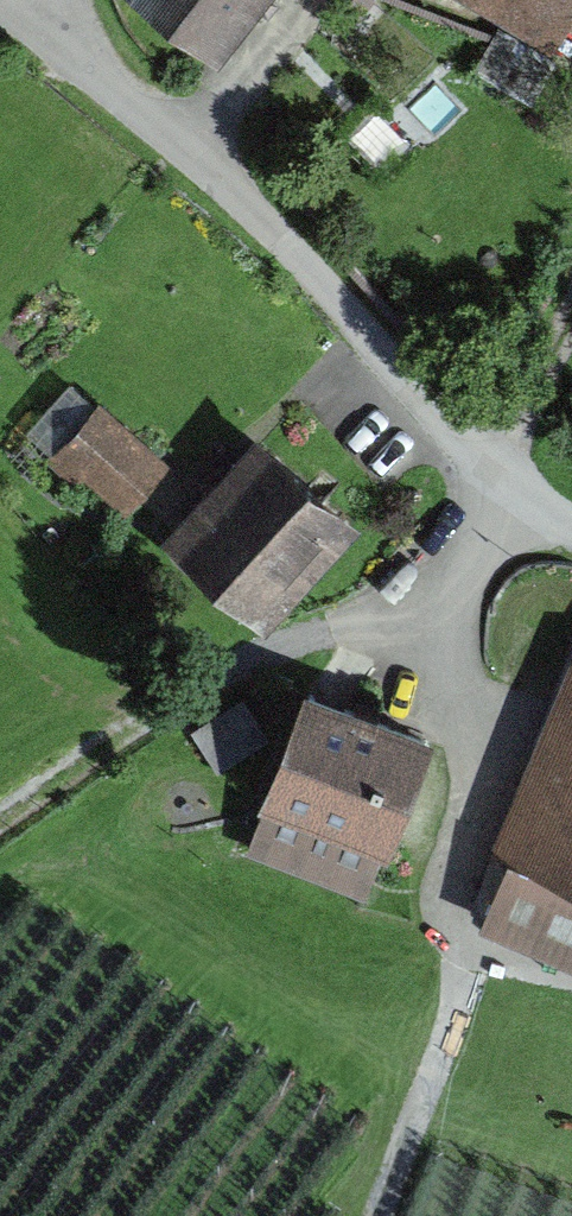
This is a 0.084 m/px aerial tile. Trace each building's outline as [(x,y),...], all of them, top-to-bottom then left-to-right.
[(268,0),(143,0),(219,64),(268,0)] [(571,51),(571,0),(488,0),(571,51)] [(488,69),(538,91),(554,54),(504,32),(488,69)] [(135,512),(178,460),(99,395),(57,447),(135,512)] [(266,630),(355,523),(247,434),(158,540),(266,630)] [(474,919),(571,959),(571,677),(474,919)] [(370,892),(425,741),(301,696),(246,847),(370,892)] [(227,766),(273,735),(248,699),(203,730),(227,766)]
